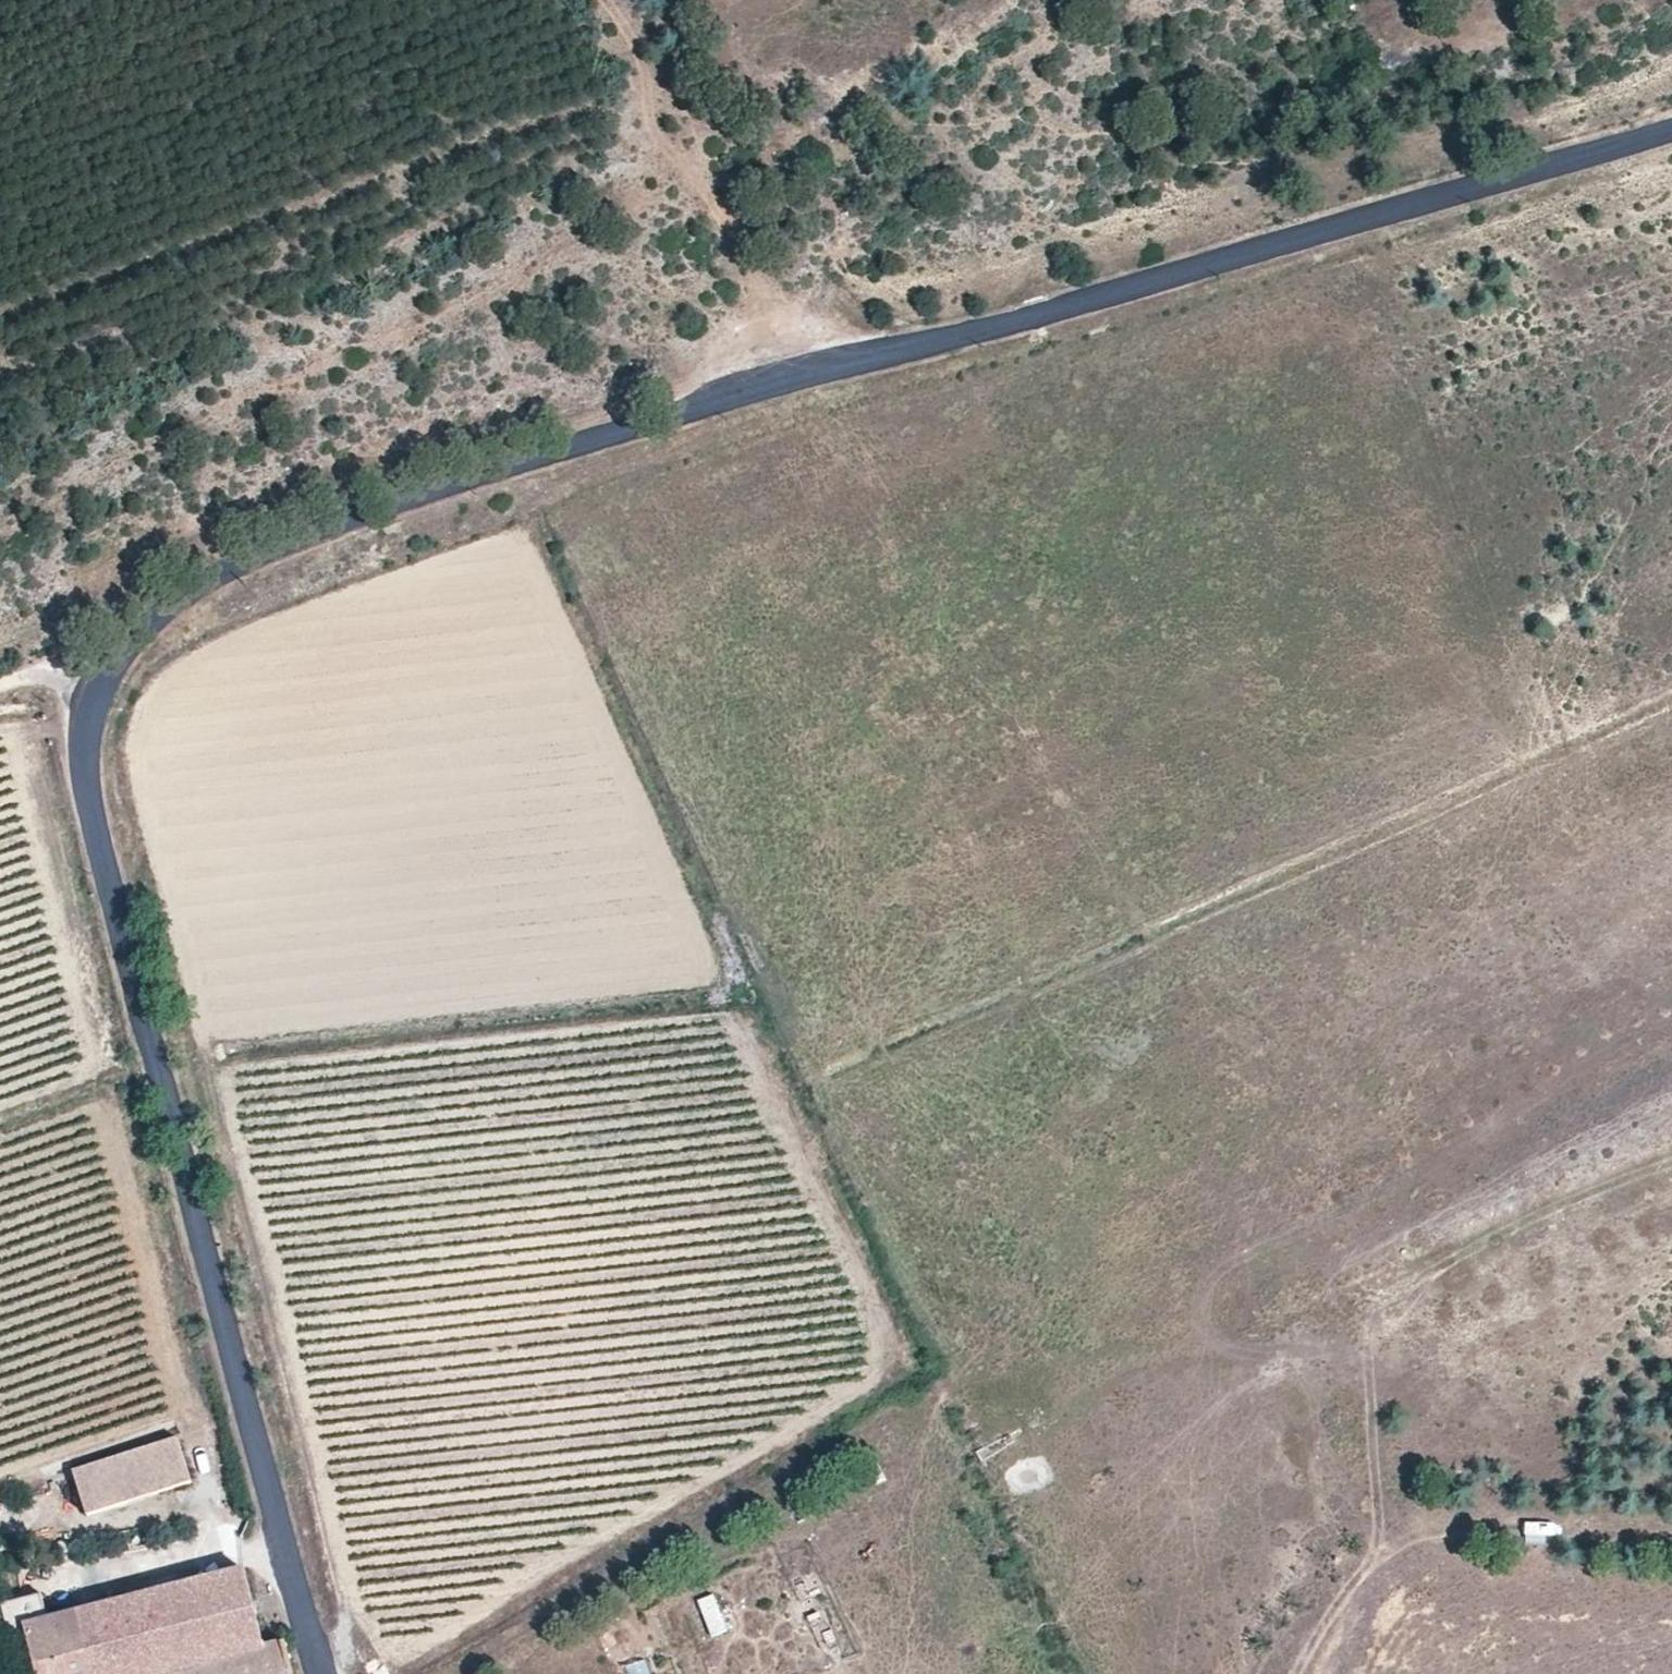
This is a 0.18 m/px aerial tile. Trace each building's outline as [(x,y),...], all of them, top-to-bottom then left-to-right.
[(88,1516),(192,1483),(178,1439),(74,1472),(88,1516)] [(1,1604),(8,1631),(25,1627),(37,1673),(172,1673),(266,1653),(248,1576),(49,1622),(43,1594),(1,1604)] [(698,1602),(710,1638),(727,1632),(715,1596),(698,1602)] [(290,1650),(288,1648),(266,1653),(172,1673),(296,1673),(290,1650)]
